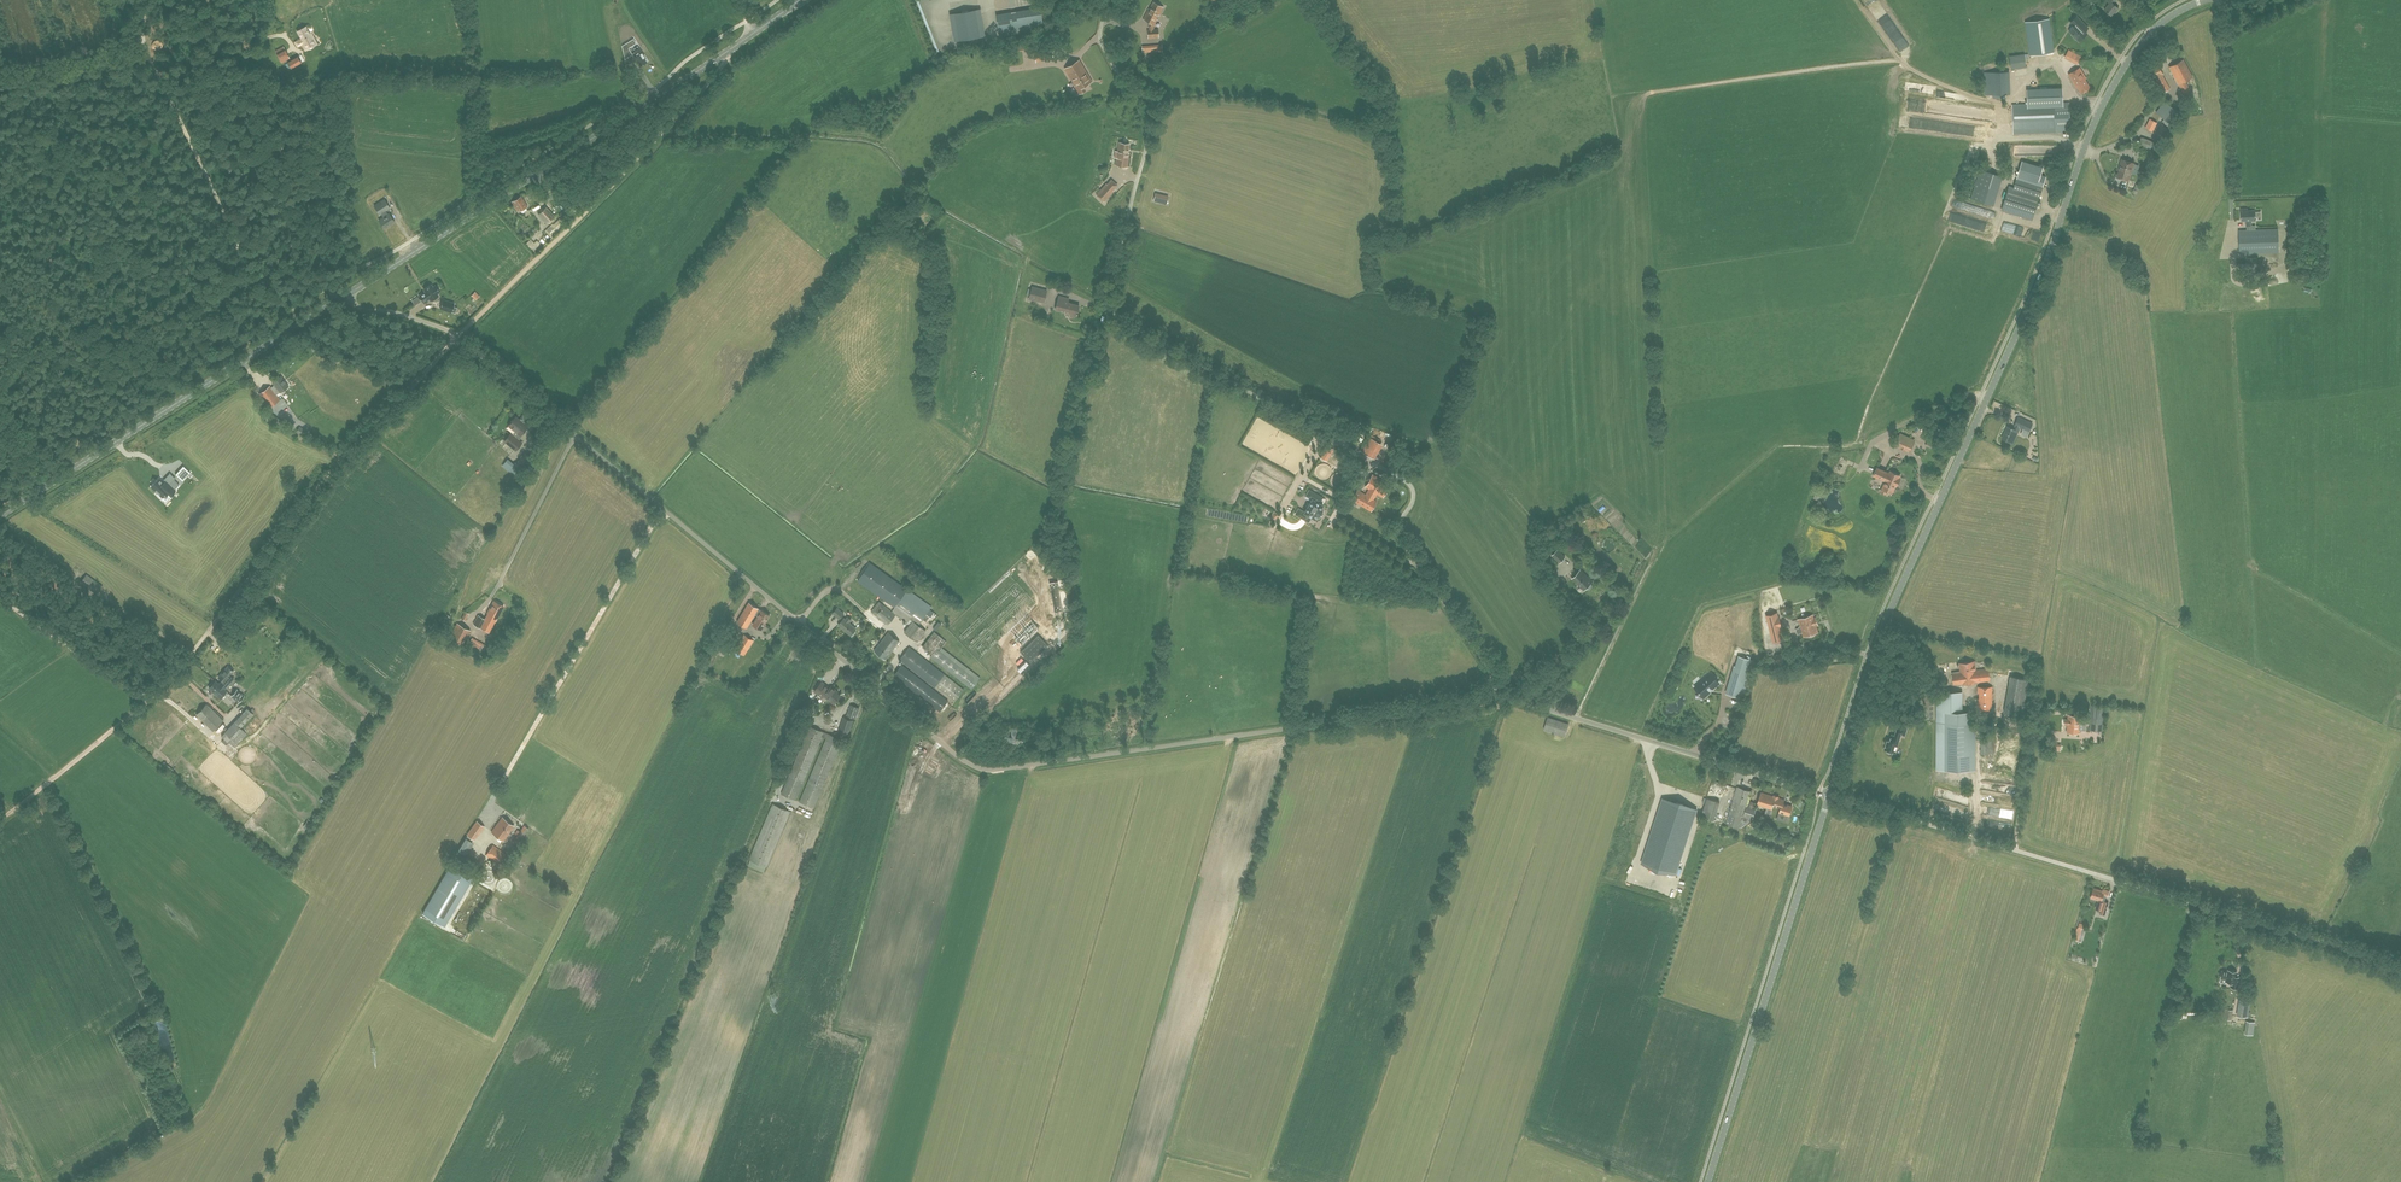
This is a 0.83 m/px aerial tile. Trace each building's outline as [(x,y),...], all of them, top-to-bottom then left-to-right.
[(2119,8),(2113,3),(2116,0),(2108,0),(2107,1),(2110,3),(2104,9),(2111,15),(2114,11),(2115,12),(2119,8)] [(1144,19),(1151,22),(1149,25),(1150,30),(1148,30),(1148,38),(1159,37),(1158,30),(1154,30),(1153,26),(1157,19),(1156,19),(1159,15),(1163,7),(1153,2),(1150,9),(1149,9),(1144,19)] [(1029,27),(1043,25),(1040,7),(1016,11),(1017,13),(1011,14),(1011,12),(996,15),(999,32),(1011,31),(1011,34),(1030,31),(1029,27)] [(984,36),(980,9),(951,14),(955,41),(984,36)] [(2084,24),(2077,16),(2072,21),(2076,25),(2069,31),(2073,35),(2072,35),(2076,39),(2076,38),(2079,41),(2087,34),(2085,32),(2089,29),(2084,24)] [(2053,51),(2049,19),(2026,22),(2030,55),(2053,51)] [(305,50),(317,43),(312,34),(311,34),(306,26),(297,31),(301,39),(295,42),(298,46),(302,44),(305,50)] [(161,48),(162,45),(160,41),(158,41),(155,41),(153,43),(152,47),(154,49),(156,50),(157,50),(159,50),(161,48)] [(282,62),(289,58),(283,47),(276,51),(282,62)] [(640,66),(646,62),(643,57),(645,57),(639,48),(638,47),(634,49),(635,50),(634,51),(635,52),(635,53),(637,56),(634,58),(640,66)] [(1047,59),(1054,58),(1052,50),(1046,51),(1045,50),(1035,52),(1036,62),(1047,60),(1047,59)] [(2012,69),(2026,67),(2025,54),(2010,56),(2012,69)] [(2078,54),(2073,62),(2077,64),(2082,56),(2078,54)] [(291,68),(302,62),(298,56),(287,62),(291,68)] [(2185,81),(2193,77),(2184,59),(2169,66),(2184,94),(2190,90),(2185,81)] [(1079,60),(1070,65),(1065,68),(1073,82),(1075,87),(1078,94),(1085,90),(1083,86),(1092,81),(1087,72),(1086,73),(1085,70),(1079,60)] [(2152,80),(2154,79),(2161,94),(2170,89),(2163,75),(2164,74),(2158,64),(2146,70),(2152,80)] [(2081,93),(2090,88),(2084,78),(2086,78),(2080,68),(2069,74),(2076,87),(2077,86),(2081,93)] [(1988,72),(1984,72),(1984,91),(1988,91),(1988,95),(2010,94),(2010,71),(1988,72)] [(2028,90),(2028,104),(2012,105),(2014,134),(2070,132),(2069,102),(2063,102),(2062,88),(2028,90)] [(2175,115),(2178,112),(2164,101),(2156,112),(2164,118),(2161,122),(2170,128),(2178,118),(2175,115)] [(2182,112),(2187,104),(2183,101),(2178,108),(2182,112)] [(2152,132),(2157,123),(2150,119),(2145,128),(2152,132)] [(2160,151),(2168,129),(2160,126),(2152,148),(2160,151)] [(2150,151),(2154,141),(2142,137),(2141,137),(2137,147),(2150,151)] [(1119,142),(1118,151),(1117,158),(1116,165),(1127,166),(1129,153),(1128,153),(1129,144),(1119,142)] [(2134,163),(2122,159),(2120,165),(2121,165),(2117,176),(2128,180),(2134,163)] [(2033,219),(2034,215),(2046,176),(2041,175),(2043,168),(2022,161),(2018,174),(2014,187),(2009,186),(2002,209),(2033,219)] [(1990,204),(1999,175),(1980,169),(1971,198),(1990,204)] [(1111,180),(1107,184),(1106,184),(1097,195),(1104,201),(1114,191),(1113,190),(1117,185),(1111,180)] [(2138,184),(2134,192),(2138,194),(2143,186),(2138,184)] [(1168,197),(1156,194),(1154,201),(1166,204),(1168,197)] [(519,211),(527,206),(521,196),(512,201),(519,211)] [(391,222),(394,220),(389,213),(388,214),(385,210),(390,207),(384,199),(374,206),(380,214),(381,213),(383,217),(379,220),(384,228),(392,223),(391,222)] [(1970,213),(1973,204),(1964,202),(1962,210),(1970,213)] [(539,214),(547,222),(554,216),(546,207),(539,214)] [(2239,254),(2278,253),(2278,229),(2256,229),(2255,225),(2251,226),(2251,220),(2255,220),(2255,210),(2245,211),(2245,209),(2241,209),(2241,220),(2246,220),(2246,226),(2246,230),(2239,230),(2239,254)] [(554,224),(553,223),(545,230),(551,237),(573,218),(568,213),(564,216),(564,215),(554,224)] [(2225,248),(2229,223),(2217,221),(2214,247),(2225,248)] [(2015,235),(2040,242),(2043,233),(2017,226),(2015,235)] [(531,248),(537,245),(533,239),(528,242),(531,248)] [(2188,251),(2188,269),(2201,269),(2201,258),(2205,258),(2205,255),(2207,255),(2207,252),(2188,251)] [(2219,257),(2218,278),(2233,279),(2234,257),(2219,257)] [(437,294),(440,292),(436,285),(433,287),(431,284),(427,286),(424,289),(425,292),(419,296),(423,302),(430,298),(431,300),(438,296),(437,294)] [(1047,291),(1032,287),(1029,299),(1044,302),(1047,291)] [(473,296),(477,300),(481,296),(477,292),(473,296)] [(1077,314),(1078,313),(1078,312),(1079,312),(1079,311),(1080,310),(1080,309),(1079,308),(1079,307),(1079,305),(1068,303),(1069,299),(1059,296),(1055,309),(1070,313),(1070,314),(1070,315),(1070,316),(1071,317),(1072,317),(1073,317),(1074,317),(1074,316),(1075,316),(1075,314),(1076,315),(1077,314)] [(453,306),(454,303),(443,300),(440,308),(455,313),(457,308),(453,306)] [(280,392),(289,386),(281,376),(273,382),(275,385),(271,388),(270,386),(259,394),(269,407),(280,400),(275,392),(278,390),(280,392)] [(269,421),(280,427),(284,421),(272,415),(269,421)] [(2029,432),(2033,423),(2018,417),(2014,426),(2015,426),(2014,429),(2007,426),(2002,438),(2012,443),(2019,428),(2029,432)] [(519,440),(522,437),(520,435),(527,427),(524,423),(523,425),(514,418),(508,425),(515,431),(512,435),(510,433),(504,441),(515,450),(522,443),(519,440)] [(1910,452),(1915,440),(1900,433),(1895,445),(1910,452)] [(1359,450),(1370,456),(1378,442),(1367,436),(1359,450)] [(1333,448),(1333,447),(1326,449),(1321,458),(1325,460),(1329,453),(1330,453),(1333,448)] [(151,452),(142,459),(154,473),(163,465),(160,461),(160,462),(151,452)] [(531,458),(527,454),(525,452),(517,462),(523,467),(531,458)] [(175,462),(181,457),(178,454),(172,460),(175,462)] [(183,465),(175,474),(182,481),(190,472),(183,465)] [(517,476),(519,472),(512,466),(509,470),(517,476)] [(1885,494),(1887,490),(1892,493),(1895,485),(1897,486),(1900,478),(1899,478),(1900,475),(1890,471),(1889,473),(1877,468),(1874,476),(1886,481),(1881,492),(1885,494)] [(1365,486),(1369,489),(1366,494),(1357,490),(1352,500),(1371,511),(1377,501),(1374,499),(1377,493),(1383,497),(1390,485),(1372,474),(1365,486)] [(153,485),(151,487),(157,493),(156,494),(161,498),(166,493),(169,496),(171,494),(175,490),(175,489),(179,485),(174,480),(174,479),(169,484),(166,481),(166,482),(164,484),(159,479),(157,480),(153,485)] [(1308,522),(1308,521),(1310,520),(1312,517),(1315,519),(1317,516),(1319,517),(1323,510),(1321,509),(1323,505),(1320,503),(1322,500),(1321,498),(1322,497),(1309,491),(1306,496),(1312,499),(1305,513),(1299,509),(1296,515),(1308,522)] [(1269,518),(1274,521),(1279,514),(1273,511),(1269,518)] [(1560,562),(1565,557),(1557,550),(1552,555),(1560,562)] [(870,563),(857,581),(895,607),(892,611),(879,601),(871,611),(888,625),(895,615),(909,625),(904,632),(917,642),(926,631),(918,625),(923,619),(926,622),(929,617),(926,615),(931,607),(870,563)] [(1584,590),(1592,581),(1580,570),(1572,578),(1584,590)] [(97,594),(102,586),(86,575),(81,582),(97,594)] [(1055,611),(1063,610),(1058,581),(1049,582),(1055,611)] [(497,618),(504,606),(494,601),(487,613),(485,619),(478,615),(473,624),(489,632),(496,618),(497,618)] [(755,614),(758,609),(759,608),(749,602),(737,622),(747,628),(755,614)] [(839,620),(844,614),(837,607),(832,613),(839,620)] [(758,616),(756,619),(752,625),(761,630),(770,615),(762,610),(761,611),(758,609),(755,614),(758,616)] [(1766,615),(1767,620),(1773,642),(1784,639),(1780,627),(1782,626),(1779,617),(1778,617),(1777,613),(1766,615)] [(1798,634),(1802,632),(1804,637),(1818,632),(1816,624),(1818,623),(1816,617),(1814,618),(1813,614),(1798,619),(1801,628),(1796,629),(1798,634)] [(850,635),(856,629),(849,622),(851,620),(848,617),(845,619),(844,618),(838,625),(850,635)] [(1029,640),(1040,628),(1034,622),(1026,630),(1029,633),(1025,636),(1029,640)] [(1061,628),(1063,630),(1066,626),(1061,622),(1056,628),(1059,631),(1061,628)] [(463,645),(470,630),(457,623),(449,638),(463,645)] [(885,659),(899,641),(888,632),(874,650),(885,659)] [(745,655),(753,640),(744,635),(735,649),(745,655)] [(1030,662),(1048,645),(1038,635),(1020,652),(1030,662)] [(954,702),(963,690),(909,647),(900,659),(954,702)] [(936,648),(931,656),(972,689),(978,681),(939,650),(936,648)] [(1777,664),(1779,664),(1779,665),(1792,660),(1789,652),(1776,658),(1776,659),(1776,661),(1777,664)] [(1740,657),(1728,693),(1743,698),(1754,661),(1750,660),(1738,656),(1738,657),(1740,657)] [(1954,685),(1990,680),(1988,668),(1976,670),(1975,661),(1959,663),(1960,672),(1952,672),(1954,685)] [(940,711),(948,701),(902,665),(893,676),(940,711)] [(219,685),(225,690),(234,680),(231,677),(235,673),(233,672),(233,670),(232,669),(230,669),(229,667),(219,678),(222,681),(219,685)] [(1702,683),(1701,682),(1695,687),(1704,697),(1710,692),(1708,691),(1718,682),(1712,675),(1702,683)] [(2023,717),(2032,681),(2010,676),(2002,712),(2023,717)] [(219,685),(216,681),(213,684),(212,684),(210,686),(210,687),(209,688),(216,695),(215,695),(219,699),(226,692),(225,690),(219,685)] [(825,694),(829,689),(827,687),(821,682),(820,683),(819,683),(817,685),(818,686),(814,691),(820,696),(822,693),(823,694),(824,693),(825,694)] [(822,693),(820,696),(822,697),(823,695),(834,704),(840,696),(834,691),(835,690),(831,686),(829,689),(825,694),(824,693),(823,694),(822,693)] [(1978,708),(1992,708),(1992,698),(1990,698),(1990,693),(1992,693),(1992,686),(1978,686),(1978,693),(1979,693),(1979,698),(1978,698),(1978,708)] [(244,698),(237,691),(231,697),(238,703),(244,698)] [(1942,696),(1937,697),(1938,772),(1950,772),(1950,767),(1953,767),(1956,769),(1960,767),(1959,765),(1964,765),(1965,770),(1974,757),(1975,757),(1975,744),(1971,742),(1977,740),(1977,733),(1974,736),(1975,740),(1969,742),(1967,741),(1967,730),(1976,730),(1976,729),(1976,727),(1968,727),(1970,725),(1970,711),(1964,711),(1964,692),(1945,692),(1942,696)] [(213,731),(223,720),(206,704),(196,714),(213,731)] [(848,716),(855,718),(859,708),(852,705),(848,716)] [(2105,707),(2092,706),(2090,730),(2103,731),(2105,707)] [(240,728),(253,714),(247,708),(221,736),(234,748),(247,734),(240,728)] [(2080,733),(2080,725),(2081,716),(2068,715),(2068,719),(2065,719),(2064,724),(2068,724),(2067,732),(2080,733)] [(847,738),(853,721),(844,717),(838,735),(847,738)] [(1545,730),(1566,736),(1570,724),(1549,717),(1545,730)] [(1887,750),(1887,751),(1887,752),(1887,753),(1887,754),(1888,754),(1888,755),(1889,755),(1890,755),(1891,755),(1891,754),(1892,754),(1892,753),(1893,752),(1895,752),(1900,737),(1899,737),(1900,734),(1905,735),(1907,726),(1899,724),(1896,732),(1895,736),(1893,735),(1892,736),(1890,741),(1887,740),(1886,740),(1885,740),(1885,741),(1884,741),(1884,742),(1884,743),(1884,744),(1885,745),(1886,745),(1884,749),(1887,750)] [(215,732),(218,734),(223,728),(221,725),(215,732)] [(814,808),(821,790),(842,740),(810,726),(781,794),(795,800),(822,737),(826,739),(807,784),(800,802),(814,808)] [(1993,752),(1993,739),(1982,739),(1982,752),(1993,752)] [(223,742),(219,747),(226,753),(228,750),(225,747),(227,745),(223,742)] [(2006,770),(2015,771),(2018,751),(2004,749),(2002,764),(2007,765),(2006,770)] [(1743,816),(1753,819),(1756,810),(1746,807),(1751,791),(1737,786),(1726,823),(1740,828),(1743,816)] [(1789,815),(1792,806),(1783,803),(1784,800),(1779,798),(1779,797),(1774,795),(1773,796),(1761,792),(1757,805),(1767,808),(1765,815),(1769,817),(1773,806),(1780,808),(1779,812),(1789,815)] [(1676,874),(1697,809),(1662,798),(1641,863),(1676,874)] [(1714,820),(1720,802),(1707,798),(1701,816),(1714,820)] [(773,804),(747,866),(765,873),(790,811),(773,804)] [(503,840),(513,825),(502,817),(492,832),(503,840)] [(474,840),(483,826),(477,821),(467,835),(474,840)] [(522,839),(529,829),(524,825),(520,831),(517,830),(515,833),(522,839)] [(481,857),(487,846),(479,841),(473,852),(481,857)] [(499,864),(506,854),(493,845),(486,855),(499,864)] [(423,913),(444,926),(475,874),(453,861),(423,913)] [(2102,906),(2101,910),(2100,913),(2105,915),(2109,902),(2104,901),(2106,896),(2108,896),(2109,891),(2102,889),(2102,890),(2093,888),(2091,897),(2098,899),(2096,905),(2102,906)] [(2103,923),(2104,918),(2096,916),(2093,927),(2104,929),(2106,924),(2103,923)] [(458,931),(464,927),(460,920),(454,925),(458,931)] [(2081,941),(2084,929),(2085,924),(2079,923),(2078,927),(2077,927),(2074,939),(2081,941)] [(2235,977),(2236,972),(2228,971),(2227,972),(2221,971),(2220,978),(2226,979),(2226,982),(2231,983),(2230,987),(2237,989),(2239,978),(2235,977)] [(2242,1000),(2240,1016),(2247,1017),(2250,1001),(2242,1000)] [(2248,1021),(2246,1034),(2252,1035),(2254,1022),(2248,1021)]
